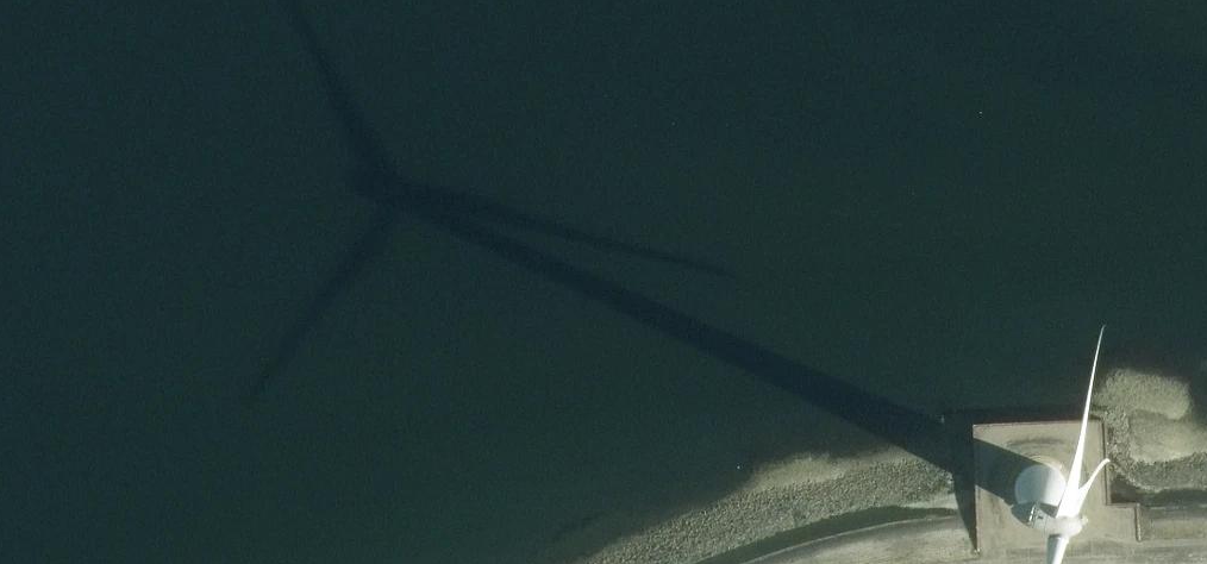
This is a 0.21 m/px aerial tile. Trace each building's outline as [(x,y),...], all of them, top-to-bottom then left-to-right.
[(1017,493),(1017,496),(1017,501),(1018,506),(1020,510),(1023,514),(1027,517),(1031,520),(1036,522),(1041,522),(1045,522),(1050,521),(1055,519),(1059,517),(1062,513),(1065,509),(1067,505),(1068,500),(1068,495),(1068,492),(1067,489),(1065,486),(1064,483),(1062,480),(1059,477),(1055,474),(1050,472),(1045,471),(1040,471),(1034,472),(1030,475),(1028,475),(1027,476),(1026,477),(1025,478),(1024,479),(1022,481),(1020,484),(1019,487),(1018,490),(1017,493)]
